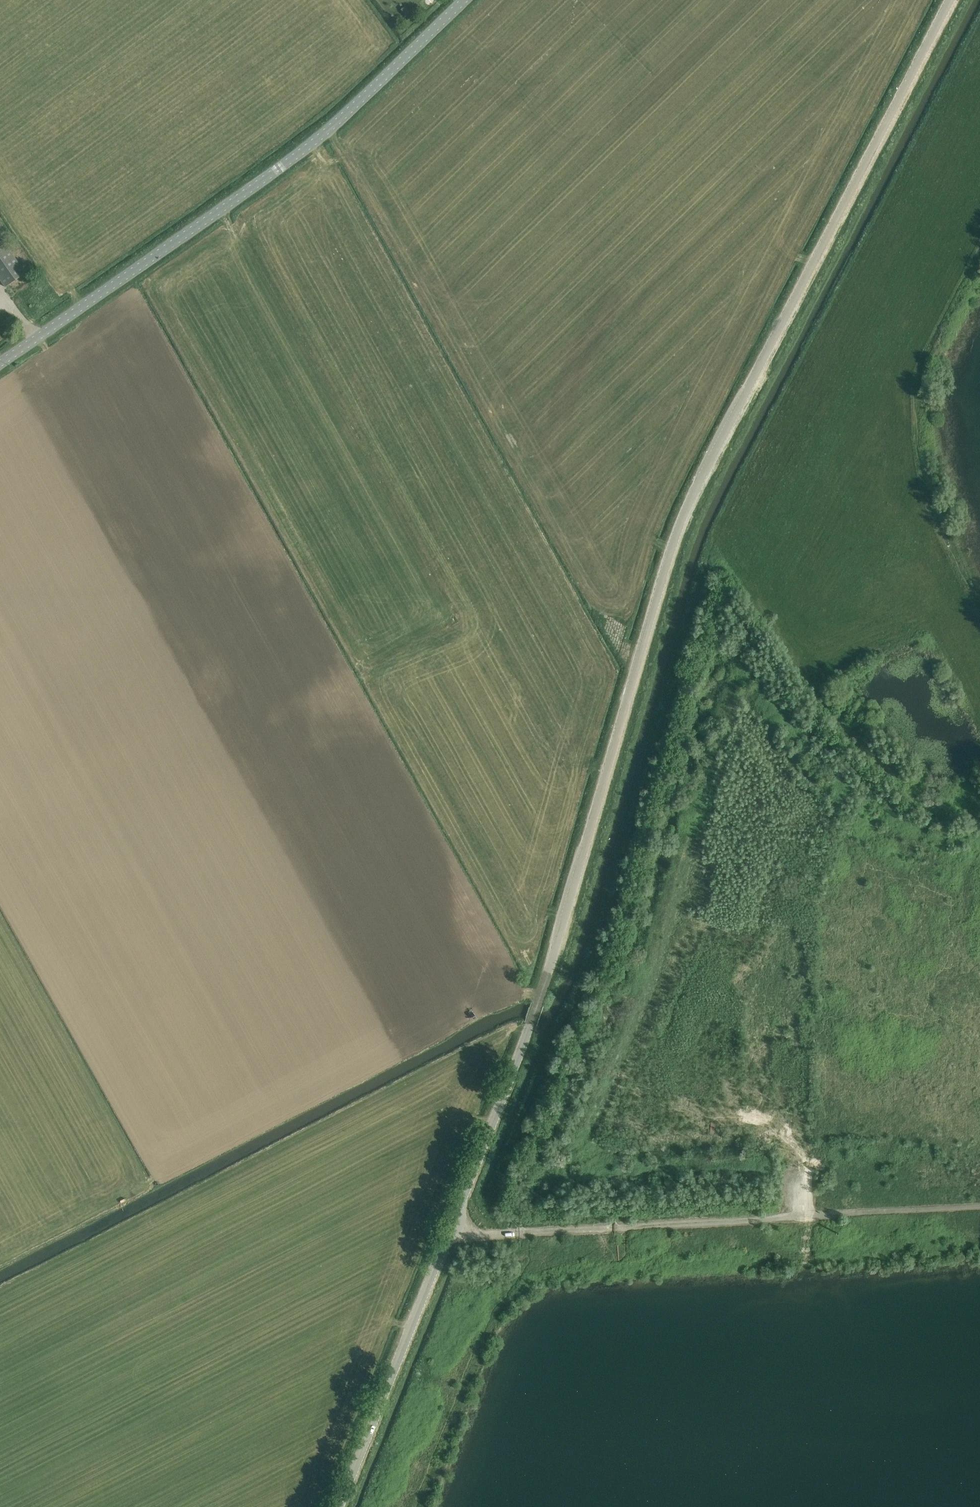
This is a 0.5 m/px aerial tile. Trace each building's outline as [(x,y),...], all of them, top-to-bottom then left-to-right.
[(1,238),(0,239),(0,279),(5,286),(25,272),(1,238)]
